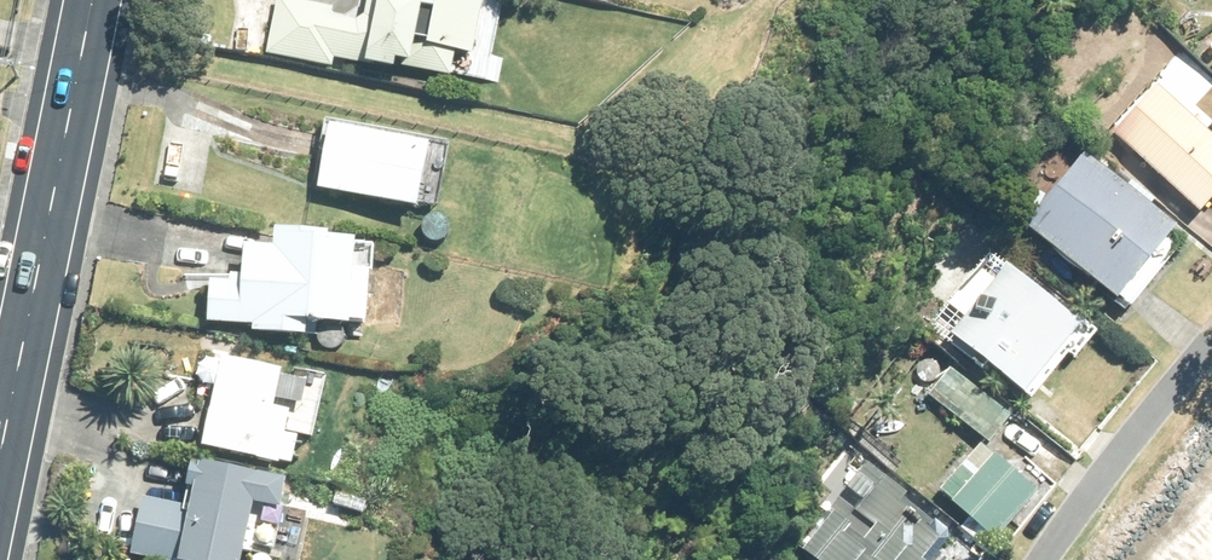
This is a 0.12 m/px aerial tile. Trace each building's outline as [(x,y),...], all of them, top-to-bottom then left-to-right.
[(330,5),(305,0),(278,0),(267,52),(332,65),(335,56),(396,69),(397,63),(451,74),(457,50),(472,52),(483,0),(368,0),(365,13),(358,18),(328,12),(330,5)] [(1191,51),(1174,69),(1190,83),(1207,64),(1191,51)] [(1109,132),(1196,213),(1211,195),(1211,138),(1154,84),(1109,132)] [(332,122),(319,187),(419,206),(431,140),(332,122)] [(1080,153),(1021,227),(1121,312),(1182,239),(1080,153)] [(356,267),(357,236),(331,233),(331,228),(277,225),(276,243),(246,242),(244,274),(232,273),(232,280),(211,278),(209,320),(255,322),(254,330),(309,332),(309,319),(353,322),(353,320),(369,321),(372,267),(356,267)] [(953,328),(957,331),(950,340),(978,362),(983,355),(1023,385),(1060,338),(1075,350),(1096,323),(1074,305),(1071,309),(1007,258),(953,328)] [(569,289),(566,304),(581,307),(584,292),(569,289)] [(224,355),(205,445),(282,463),(293,409),(275,405),(283,369),(224,355)] [(948,368),(926,395),(987,442),(1007,417),(948,368)] [(908,383),(899,393),(911,403),(920,394),(908,383)] [(950,502),(949,504),(991,541),(1033,493),(979,446),(939,492),(950,502)] [(283,506),(289,478),(194,458),(185,504),(142,496),(130,552),(167,559),(243,559),(255,501),(283,506)] [(834,512),(800,552),(810,559),(921,559),(920,559),(936,541),(894,507),(905,494),(864,463),(830,508),(834,512)]
